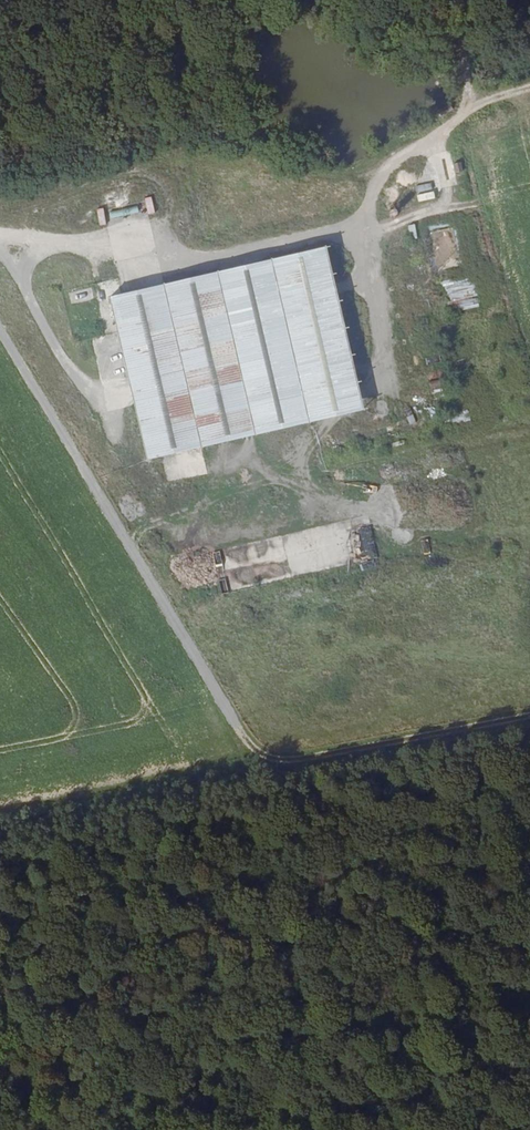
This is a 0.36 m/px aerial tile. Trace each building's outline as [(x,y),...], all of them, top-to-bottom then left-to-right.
[(456,173),(464,172),(461,162),(454,164),(456,173)] [(431,182),(415,187),(419,202),(435,198),(431,182)] [(149,215),(156,213),(152,197),(145,198),(149,215)] [(99,226),(106,225),(104,208),(97,209),(99,226)] [(111,218),(140,214),(139,208),(110,211),(111,218)] [(408,225),(410,240),(418,239),(415,224),(408,225)] [(360,408),(326,251),(138,291),(140,301),(149,345),(124,350),(146,454),(360,408)] [(456,313),(480,305),(469,274),(445,283),(456,313)] [(112,297),(124,350),(149,345),(140,301),(138,291),(112,297)] [(427,370),(428,377),(442,375),(441,367),(427,370)] [(416,394),(403,406),(413,416),(425,404),(416,394)] [(450,425),(471,420),(468,410),(447,416),(450,425)] [(378,526),(407,520),(405,513),(377,519),(378,526)] [(421,541),(424,555),(432,553),(429,539),(421,541)] [(407,561),(424,556),(420,542),(403,547),(407,561)] [(224,556),(231,584),(265,576),(258,548),(224,556)]
